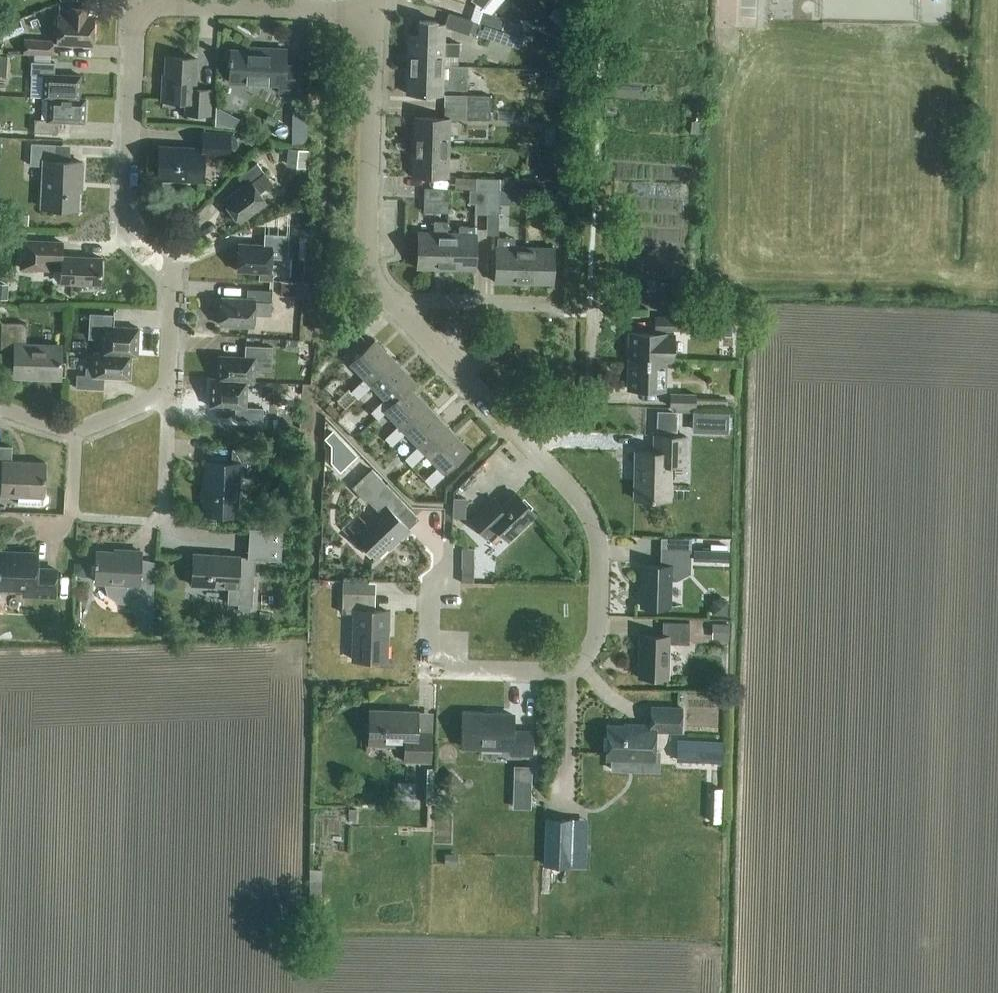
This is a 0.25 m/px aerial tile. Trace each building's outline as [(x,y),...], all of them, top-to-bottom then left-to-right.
[(74,7),(73,16),(58,16),(57,44),(92,45),(94,17),(87,17),(87,8),(74,7)] [(520,24),(505,19),(482,11),(478,23),(517,35),(520,24)] [(455,28),(497,41),(513,47),(517,35),(478,23),(459,16),(455,28)] [(408,35),(407,64),(443,66),(444,55),(459,56),(459,43),(444,43),(445,24),(437,24),(437,21),(418,21),(418,36),(408,35)] [(10,22),(0,26),(0,34),(3,40),(10,37),(13,30),(10,22)] [(24,38),(23,53),(53,55),(54,40),(24,38)] [(280,85),(279,90),(301,91),(302,66),(285,65),(286,49),(257,48),(257,51),(231,50),(229,82),(280,85)] [(166,57),(165,83),(163,83),(162,100),(185,101),(185,113),(209,115),(211,90),(195,89),(196,59),(166,57)] [(79,99),(79,98),(81,76),(54,74),(55,62),(31,61),(31,74),(44,75),(42,98),(48,98),(48,97),(79,99)] [(443,66),(407,64),(406,94),(442,95),(442,89),(467,90),(467,67),(443,66)] [(466,95),(466,107),(490,108),(490,96),(466,95)] [(48,97),(48,98),(47,120),(34,119),(34,132),(57,133),(58,121),(84,123),(85,99),(79,98),(79,99),(48,97)] [(490,108),(466,107),(466,119),(490,120),(490,108)] [(294,109),(293,142),(308,142),(308,109),(294,109)] [(414,117),(413,146),(449,148),(450,119),(414,117)] [(202,181),(203,156),(228,158),(229,134),(203,132),(202,149),(160,147),(158,178),(202,181)] [(81,183),(82,162),(56,161),(56,145),(31,144),(30,165),(43,166),(41,207),(77,209),(78,183),(81,183)] [(449,148),(413,146),(412,176),(448,177),(449,148)] [(288,148),(286,166),(309,169),(311,151),(288,148)] [(272,183),(263,173),(256,163),(237,178),(243,185),(223,201),(239,222),(265,202),(258,193),(272,183)] [(476,178),(475,190),(488,191),(499,190),(500,179),(476,178)] [(423,212),(447,213),(448,189),(424,188),(423,212)] [(475,190),(469,190),(469,204),(475,204),(475,214),(487,214),(488,191),(475,190)] [(499,190),(488,191),(487,214),(499,215),(499,190)] [(434,221),(434,233),(418,232),(417,268),(446,269),(447,222),(434,221)] [(447,222),(446,269),(475,270),(476,234),(474,234),(474,227),(459,227),(459,233),(447,233),(447,222)] [(15,247),(15,233),(0,232),(0,246),(15,247)] [(289,235),(264,233),(263,245),(238,244),(237,270),(270,272),(271,258),(287,259),(289,235)] [(304,249),(305,235),(291,235),(291,249),(304,249)] [(523,283),(524,247),(514,247),(515,238),(498,237),(497,239),(497,246),(496,246),(495,282),(523,283)] [(62,243),(35,241),(22,241),(21,268),(61,270),(61,284),(101,286),(102,258),(61,256),(62,243)] [(554,248),(524,247),(523,283),(553,284),(554,248)] [(280,281),(280,296),(295,296),(296,282),(280,281)] [(8,288),(0,287),(0,301),(8,301),(8,288)] [(254,315),(271,316),(272,290),(247,289),(247,299),(221,297),(220,324),(253,326),(254,315)] [(731,336),(732,309),(703,308),(702,335),(731,336)] [(131,355),(131,356),(137,356),(139,328),(113,327),(114,315),(90,314),(90,327),(103,327),(101,353),(131,355)] [(628,361),(665,362),(672,362),(673,330),(697,330),(697,317),(655,317),(654,333),(629,333),(628,361)] [(15,350),(14,378),(60,380),(61,345),(26,344),(26,323),(0,322),(0,330),(0,349),(15,350)] [(286,338),(284,350),(308,352),(309,340),(286,338)] [(370,385),(395,361),(375,340),(350,364),(364,379),(351,392),(358,399),(371,386),(370,385)] [(218,356),(218,378),(218,379),(248,381),(254,381),(255,369),(272,370),(273,346),(245,345),(245,357),(218,356)] [(104,377),(130,378),(131,356),(131,355),(101,353),(95,353),(94,367),(85,367),(85,376),(77,375),(76,387),(103,389),(104,377)] [(415,382),(395,361),(370,385),(371,386),(384,399),(371,412),(378,420),(385,413),(385,412),(409,388),(415,382)] [(665,362),(628,361),(628,389),(664,390),(665,362)] [(218,378),(212,378),(210,406),(236,407),(235,419),(263,421),(264,408),(246,407),(248,381),(218,379),(218,378)] [(429,409),(409,388),(385,412),(385,413),(398,426),(385,438),(392,446),(405,433),(404,432),(429,409)] [(669,393),(669,408),(695,408),(695,407),(735,408),(735,398),(696,398),(696,393),(669,393)] [(699,408),(699,428),(735,429),(736,409),(699,408)] [(449,429),(429,409),(404,432),(405,433),(418,446),(405,459),(412,467),(425,454),(424,453),(449,429)] [(659,416),(658,432),(676,433),(676,416),(659,416)] [(469,450),(449,429),(424,453),(425,454),(438,467),(425,480),(432,487),(445,474),(444,473),(469,450)] [(338,471),(355,455),(330,430),(322,438),(328,445),(328,461),(338,471)] [(685,465),(686,436),(654,435),(654,452),(635,451),(634,499),(669,500),(670,465),(685,465)] [(44,491),(45,462),(11,461),(12,447),(0,446),(0,481),(4,481),(3,496),(18,496),(18,504),(43,506),(48,502),(48,496),(44,491)] [(237,515),(239,473),(261,474),(262,450),(232,449),(231,463),(207,462),(205,514),(237,515)] [(379,513),(355,536),(376,558),(394,540),(396,542),(408,530),(392,513),(403,502),(369,467),(349,486),(364,502),(367,499),(379,513)] [(487,537),(497,528),(508,540),(535,514),(516,494),(497,511),(489,503),(471,520),(487,537)] [(466,519),(466,499),(453,498),(452,518),(466,519)] [(468,545),(467,577),(479,578),(479,545),(468,545)] [(676,581),(690,574),(690,568),(690,550),(661,549),(660,566),(642,565),(640,606),(669,607),(670,581),(676,581)] [(693,549),(692,560),(729,562),(729,550),(693,549)] [(128,602),(128,608),(139,609),(152,609),(152,607),(154,578),(139,576),(141,552),(123,551),(123,553),(97,552),(95,582),(105,583),(109,595),(118,601),(128,602)] [(24,596),(55,597),(56,569),(37,568),(37,553),(13,552),(13,554),(0,554),(0,588),(24,589),(24,596)] [(249,609),(249,605),(252,605),(253,577),(238,576),(239,556),(193,553),(191,585),(228,588),(227,604),(238,604),(238,608),(240,612),(247,612),(249,609)] [(87,564),(75,564),(74,575),(86,576),(87,564)] [(388,611),(368,611),(369,582),(343,581),(342,613),(354,613),(352,660),(386,661),(388,611)] [(668,678),(668,644),(688,644),(689,623),(662,622),(662,637),(639,636),(638,677),(668,678)] [(728,639),(729,623),(712,622),(712,639),(728,639)] [(653,761),(654,731),(680,732),(681,708),(651,707),(651,725),(635,725),(635,727),(608,726),(606,760),(653,761)] [(405,745),(404,761),(430,762),(431,732),(416,732),(417,712),(370,710),(369,744),(405,745)] [(511,749),(511,754),(531,755),(532,731),(512,731),(512,715),(464,713),(463,747),(511,749)] [(676,761),(722,763),(722,750),(693,749),(693,742),(678,741),(678,749),(676,749),(676,761)] [(424,768),(423,788),(423,804),(433,804),(434,768),(424,768)] [(397,782),(397,800),(414,801),(415,782),(397,782)] [(723,789),(710,788),(708,821),(721,822),(723,789)] [(543,866),(554,866),(572,867),(574,819),(545,818),(543,866)] [(308,927),(321,928),(321,870),(309,870),(308,927)]
